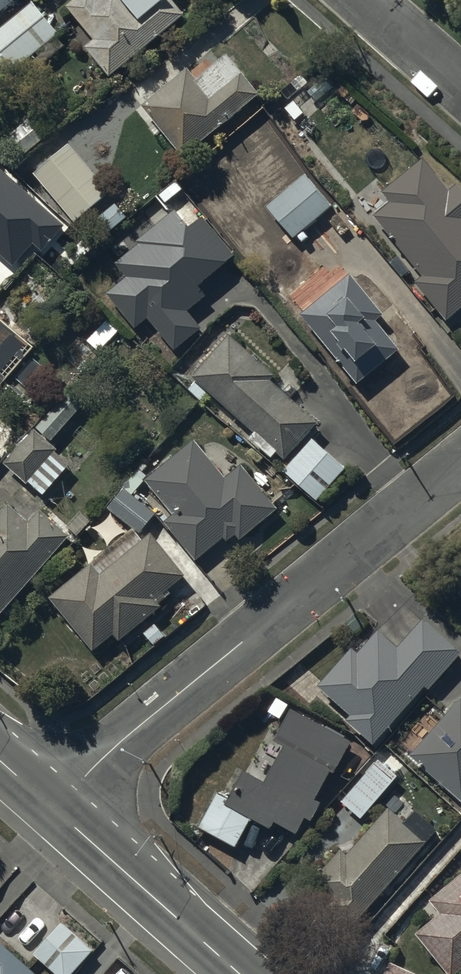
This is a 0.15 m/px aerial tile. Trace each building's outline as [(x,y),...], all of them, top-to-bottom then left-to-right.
[(22,4),(24,7),(33,0),(0,0),(0,22),(22,4)] [(70,11),(98,45),(89,53),(113,82),(189,21),(172,0),(101,0),(99,1),(98,0),(83,0),(70,11)] [(0,29),(0,65),(8,75),(60,34),(34,2),(0,29)] [(189,68),(141,105),(182,158),(261,96),(229,55),(198,80),(189,68)] [(45,139),(27,117),(1,140),(19,161),(45,139)] [(110,197),(67,145),(34,172),(77,224),(110,197)] [(375,215),(423,278),(416,283),(445,321),(460,308),(460,188),(459,185),(451,191),(426,159),(384,193),(391,202),(375,215)] [(307,172),(267,204),(294,238),(335,206),(307,172)] [(194,232),(179,214),(139,246),(142,249),(118,268),(131,284),(111,300),(139,334),(154,322),(180,353),(202,335),(188,318),(208,302),(200,293),(237,263),(205,223),(194,232)] [(281,263),(264,276),(291,308),(297,303),(304,312),(316,302),(306,291),(305,292),(281,263)] [(304,312),(301,315),(358,385),(404,347),(400,341),(396,344),(377,321),(385,315),(351,273),(348,275),(343,268),(337,268),(326,277),(326,283),(332,289),(316,303),(304,312)] [(37,350),(0,317),(0,392),(37,350)] [(229,334),(192,378),(196,381),(188,390),(202,402),(210,393),(254,433),(250,438),(272,459),(278,453),(285,460),(320,422),(273,380),(277,376),(229,334)] [(39,430),(55,444),(83,413),(67,398),(39,430)] [(35,429),(3,463),(27,485),(29,483),(43,496),(72,465),(56,451),(57,450),(35,429)] [(317,502),(346,469),(312,438),(283,471),(317,502)] [(195,440),(145,480),(173,515),(164,523),(197,561),(224,539),(227,543),(237,535),(241,540),(279,508),(243,464),(226,478),(195,440)] [(124,488),(108,508),(140,533),(156,514),(124,488)] [(71,536),(41,509),(29,522),(8,504),(0,514),(0,617),(71,536)] [(133,529),(49,598),(95,652),(115,635),(121,642),(162,607),(160,604),(172,594),(169,590),(177,584),(180,588),(187,582),(184,578),(186,576),(152,534),(144,540),(133,529)] [(318,686),(351,715),(346,721),(374,746),(426,688),(429,691),(460,655),(460,652),(424,618),(398,647),(379,630),(358,653),(352,648),(318,686)] [(411,756),(460,802),(460,697),(411,756)] [(230,797),(218,791),(199,829),(236,849),(251,819),(272,830),(276,823),(297,834),(306,819),(312,822),(322,804),(316,801),(331,773),(336,775),(353,741),(292,709),(275,742),(284,747),(266,782),(243,771),(230,797)] [(378,758),(342,802),(362,820),(399,776),(378,758)] [(405,822),(390,809),(347,855),(340,850),(311,884),(356,924),(439,831),(416,810),(405,822)] [(416,934),(448,973),(456,973),(460,970),(460,875),(430,900),(441,914),(416,934)] [(63,922),(34,955),(56,973),(74,973),(95,951),(63,922)] [(0,942),(0,973),(36,973),(0,942)] [(391,962),(385,973),(417,973),(391,962)]
